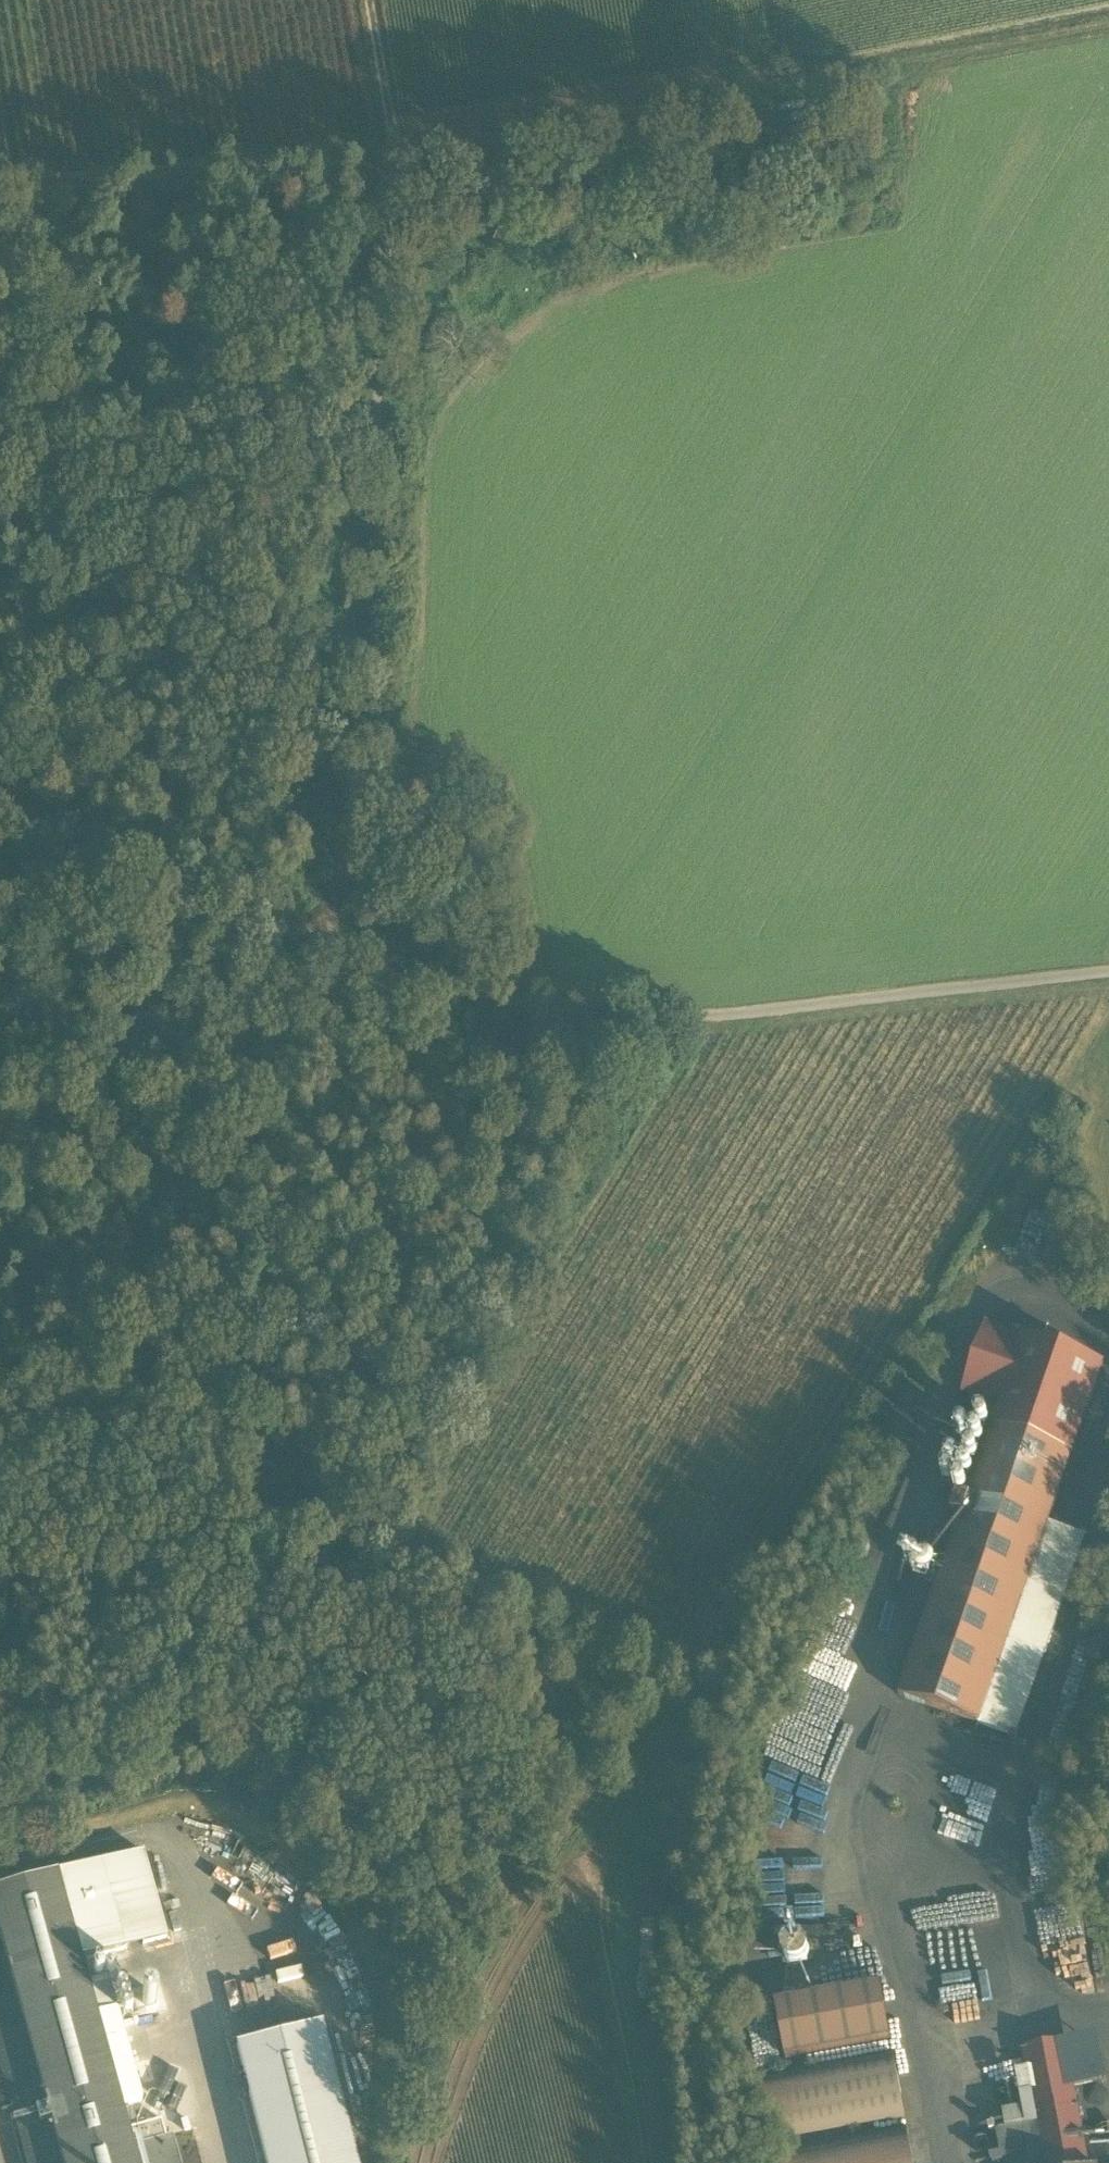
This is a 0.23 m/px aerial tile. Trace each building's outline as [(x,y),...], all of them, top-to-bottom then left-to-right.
[(961,1394),(999,1408),(1024,1336),(985,1323),(961,1394)] [(899,1697),(978,1724),(1047,1525),(1103,1364),(1024,1336),(999,1408),(899,1697)] [(1085,1537),(1047,1525),(978,1724),(1016,1738),(1085,1537)] [(143,1854),(57,1877),(81,1963),(167,1939),(143,1854)] [(81,1963),(57,1877),(0,1893),(0,1938),(1,1940),(12,1980),(23,2022),(62,2162),(137,2162),(133,2147),(128,2130),(123,2111),(122,2108),(96,2017),(92,2002),(88,1987),(83,1969),(81,1964),(81,1963)] [(12,1980),(1,1940),(0,1941),(0,1983),(12,1980)] [(83,1969),(88,1987),(94,1985),(89,1968),(83,1969)] [(107,1971),(105,1976),(107,1980),(113,1980),(115,1976),(113,1971),(107,1971)] [(95,1972),(92,1977),(95,1981),(100,1981),(103,1977),(100,1972),(95,1972)] [(12,1980),(0,1983),(0,2029),(23,2022),(12,1980)] [(108,1981),(94,1985),(88,1987),(92,2002),(112,1997),(108,1981)] [(880,1985),(775,2004),(786,2059),(891,2040),(880,1985)] [(114,1991),(123,2021),(132,2018),(124,1988),(114,1991)] [(142,1999),(142,2003),(143,2006),(147,2008),(151,2008),(154,2006),(157,2003),(157,1999),(155,1995),(151,1993),(147,1993),(144,1995),(142,1999)] [(116,2011),(112,1997),(92,2002),(96,2017),(116,2011)] [(142,2103),(116,2011),(96,2017),(122,2108),(142,2103)] [(28,2162),(62,2162),(23,2022),(0,2029),(0,2062),(6,2085),(13,2108),(28,2162)] [(266,2162),(356,2162),(321,2025),(236,2046),(266,2162)] [(1063,2043),(1023,2050),(1038,2124),(996,2132),(1001,2158),(1022,2154),(1024,2162),(1087,2162),(1063,2043)] [(756,2078),(768,2144),(905,2119),(893,2053),(756,2078)] [(13,2108),(6,2085),(0,2087),(0,2103),(2,2111),(13,2108)] [(123,2111),(128,2130),(138,2128),(133,2109),(123,2111)] [(166,2120),(169,2128),(175,2126),(173,2118),(166,2120)] [(166,2138),(162,2121),(138,2128),(128,2130),(133,2147),(166,2138)] [(181,2123),(184,2133),(190,2131),(188,2122),(181,2123)] [(776,2162),(913,2162),(906,2127),(774,2152),(776,2162)] [(173,2138),(181,2162),(198,2162),(190,2133),(173,2138)] [(133,2147),(137,2162),(181,2162),(173,2138),(173,2136),(166,2138),(133,2147)]
